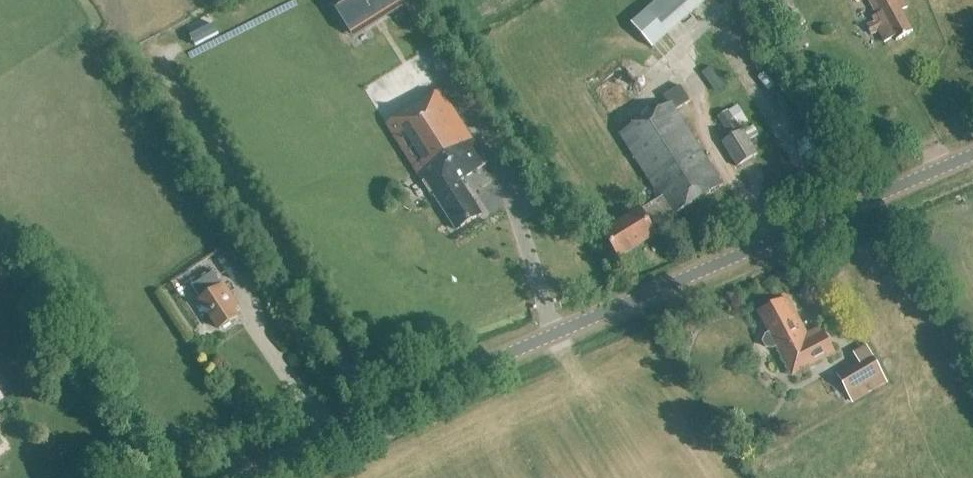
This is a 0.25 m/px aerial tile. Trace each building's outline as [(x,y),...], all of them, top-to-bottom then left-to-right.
[(405,7),(400,0),(342,0),(333,5),(353,38),(405,7)] [(631,23),(652,49),(709,0),(658,0),(631,23)] [(795,4),(803,19),(815,12),(808,0),(803,0),(795,4)] [(908,8),(905,2),(905,3),(903,0),(869,0),(880,21),(875,24),(874,23),(867,27),(871,34),(878,30),(885,43),(895,37),(897,41),(913,32),(902,11),(908,8)] [(708,67),(700,73),(711,88),(720,82),(708,67)] [(604,234),(620,259),(660,232),(657,227),(678,212),(679,212),(724,182),(676,110),(690,101),(680,86),(664,96),(669,104),(623,135),(664,197),(645,209),(641,211),(640,210),(604,234)] [(460,181),(487,163),(440,90),(386,124),(433,198),(435,196),(456,230),(481,214),(471,198),(474,196),(468,185),(464,187),(460,181)] [(784,109),(789,125),(803,121),(798,105),(784,109)] [(759,154),(745,131),(743,129),(722,142),(738,167),(759,154)] [(224,285),(222,286),(213,272),(192,286),(201,300),(200,300),(219,329),(238,317),(233,310),(238,306),(224,285)] [(766,336),(763,342),(766,348),(773,349),(778,346),(794,374),(831,354),(817,328),(807,333),(788,298),(760,313),(771,333),(766,336)] [(869,357),(836,376),(852,404),(886,384),(869,357)] [(11,375),(0,368),(0,383),(4,385),(11,375)]
